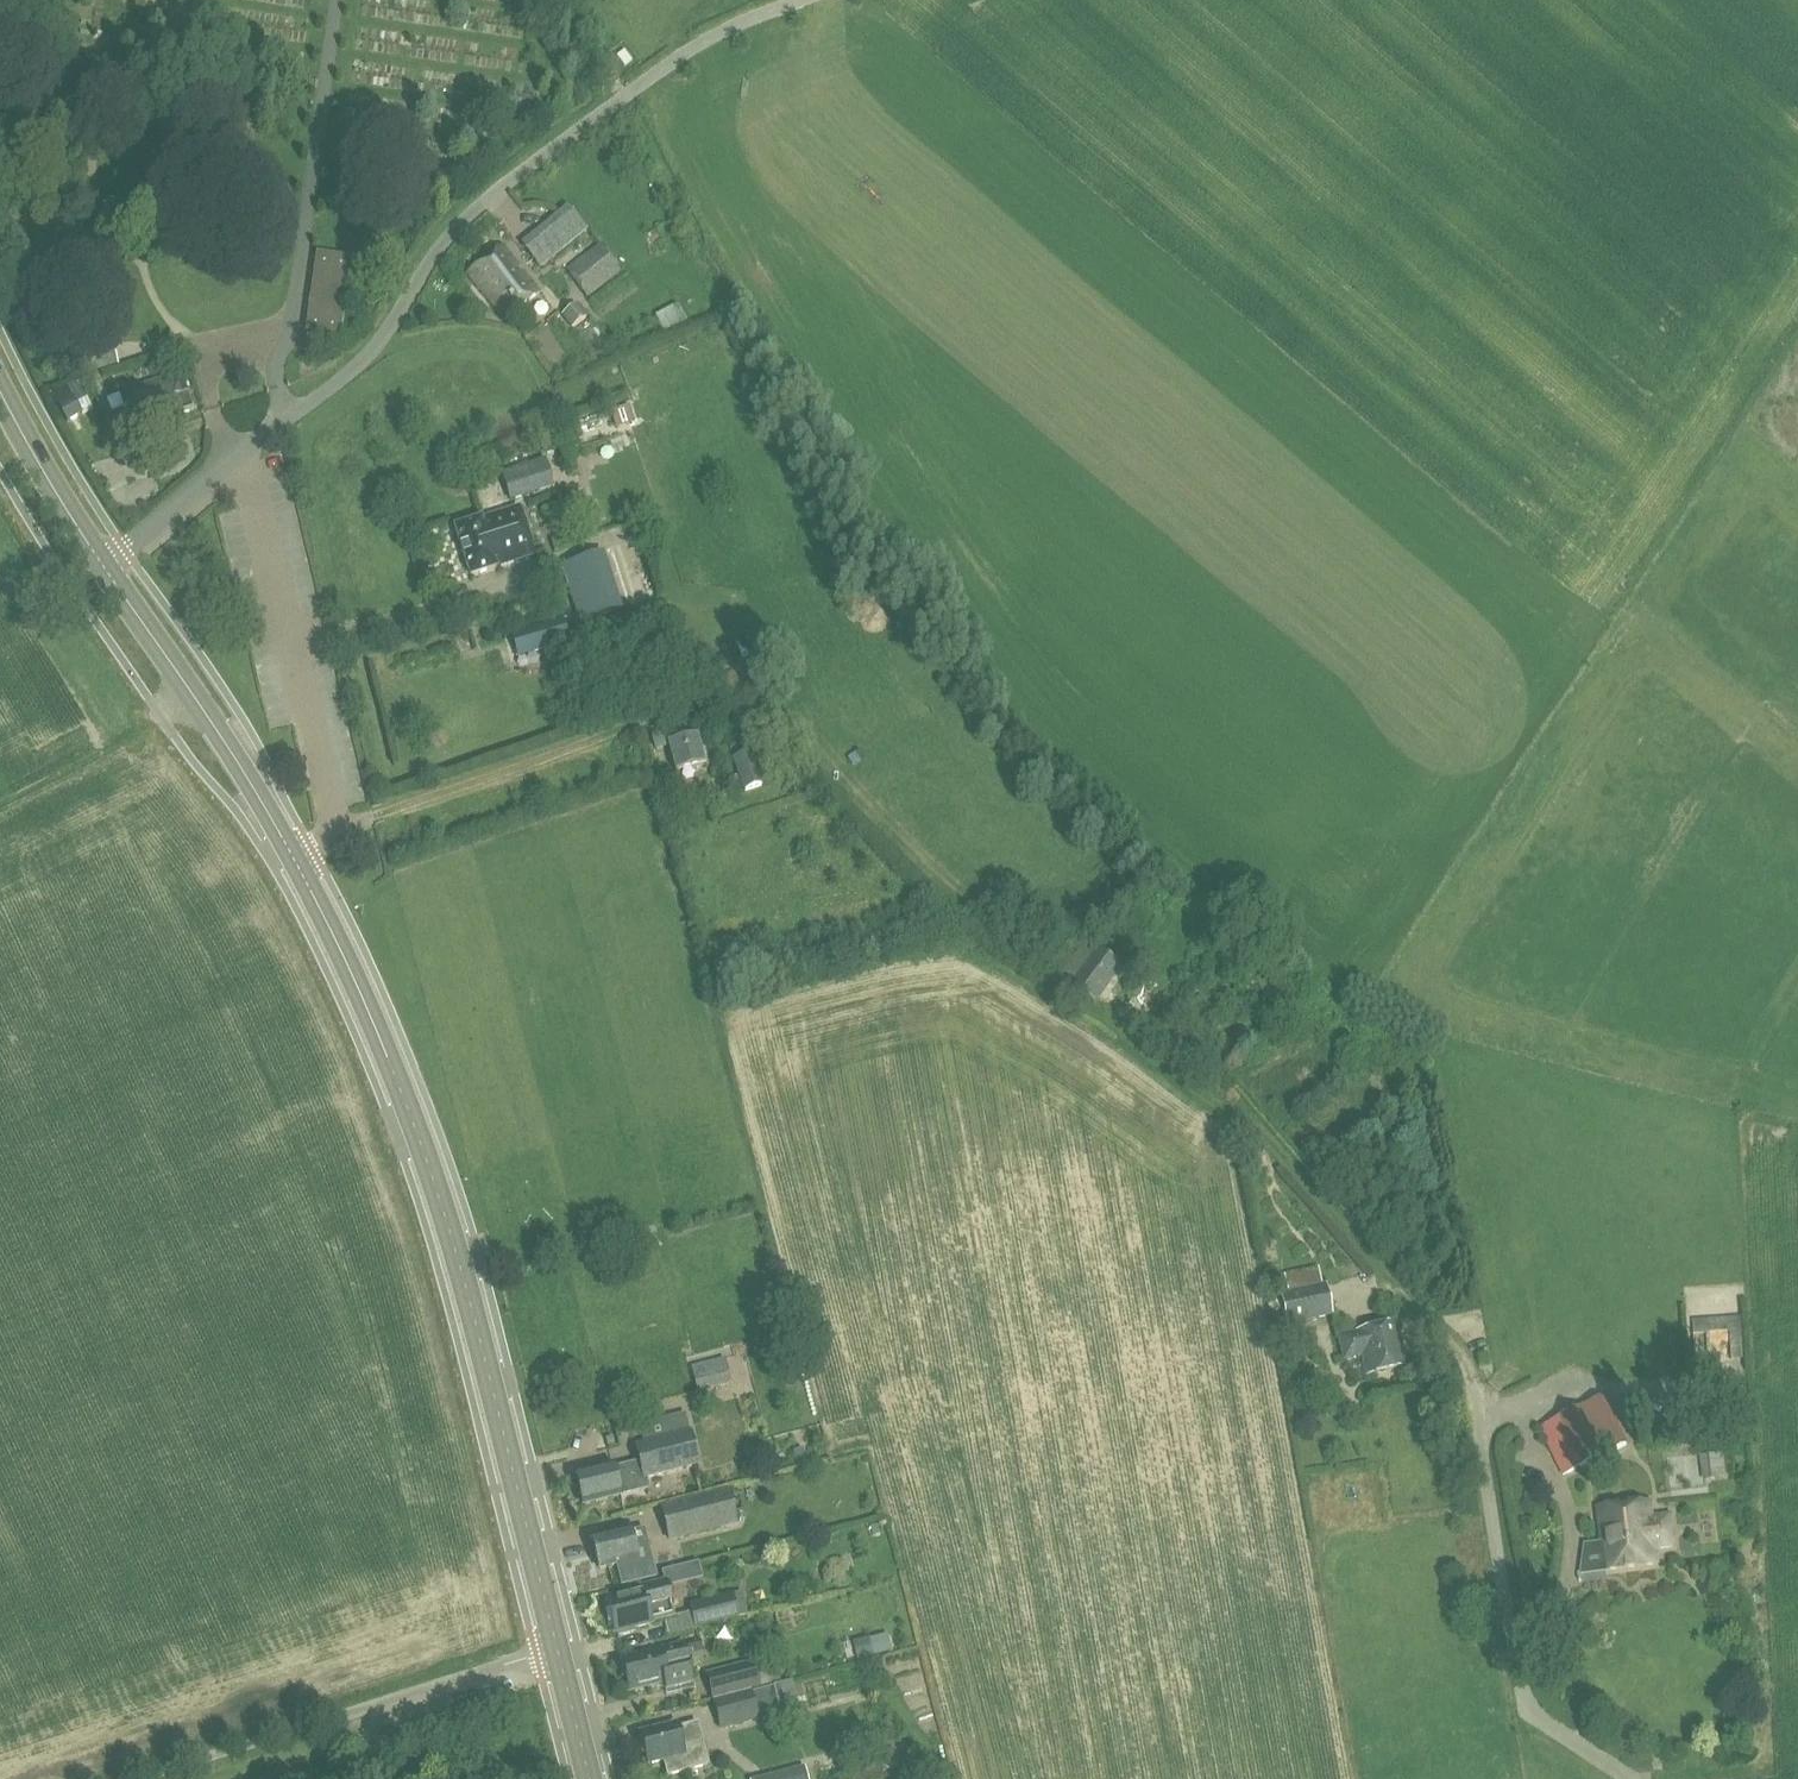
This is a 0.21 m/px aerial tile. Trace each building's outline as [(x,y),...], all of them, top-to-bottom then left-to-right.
[(539,270),(566,249),(551,230),(524,250),(539,270)] [(565,272),(585,298),(620,271),(600,245),(565,272)] [(539,292),(502,246),(468,274),(504,319),(539,292)] [(309,330),(336,334),(346,259),(319,255),(309,330)] [(570,330),(584,318),(575,307),(561,319),(570,330)] [(111,341),(82,350),(89,373),(118,364),(111,341)] [(120,392),(127,413),(121,415),(126,432),(140,428),(141,430),(180,418),(179,415),(192,410),(187,393),(180,395),(174,374),(120,392)] [(64,395),(68,414),(97,408),(93,389),(64,395)] [(506,477),(515,499),(552,487),(544,464),(506,477)] [(454,528),(470,576),(533,556),(517,508),(454,528)] [(562,621),(512,637),(519,658),(569,642),(562,621)] [(653,736),(656,748),(669,745),(676,772),(704,765),(697,735),(681,739),(678,729),(653,736)] [(734,758),(745,791),(763,785),(752,752),(734,758)] [(729,778),(731,786),(739,784),(737,776),(729,778)] [(1059,976),(1094,1004),(1120,968),(1085,940),(1059,976)] [(1279,1294),(1286,1327),(1333,1316),(1326,1283),(1322,1284),(1319,1266),(1284,1273),(1288,1292),(1279,1294)] [(1743,1303),(1693,1307),(1695,1334),(1730,1331),(1732,1361),(1747,1359),(1743,1303)] [(1338,1336),(1343,1359),(1362,1355),(1366,1375),(1406,1367),(1396,1322),(1356,1331),(1357,1332),(1338,1336)] [(1539,1427),(1563,1475),(1623,1445),(1600,1397),(1539,1427)] [(692,1431),(673,1435),(644,1443),(635,1446),(639,1461),(613,1467),(612,1466),(575,1476),(583,1505),(620,1496),(620,1495),(639,1490),(650,1487),(647,1478),(701,1464),(692,1431)] [(1724,1455),(1700,1457),(1703,1482),(1726,1480),(1724,1455)] [(727,1489),(665,1506),(673,1536),(736,1520),(727,1489)] [(1597,1509),(1605,1571),(1658,1564),(1650,1502),(1597,1509)] [(592,1540),(599,1569),(636,1560),(634,1552),(647,1549),(642,1530),(629,1533),(629,1531),(592,1540)] [(607,1602),(614,1633),(652,1623),(651,1621),(673,1616),(665,1581),(640,1588),(641,1593),(607,1602)] [(742,1590),(733,1593),(739,1618),(748,1615),(742,1590)] [(714,1624),(736,1619),(739,1618),(733,1593),(689,1604),(696,1629),(714,1624)] [(860,1658),(874,1655),(869,1637),(855,1641),(860,1658)] [(622,1660),(630,1689),(665,1680),(667,1688),(691,1682),(682,1645),(622,1660)] [(754,1661),(705,1672),(713,1702),(780,1684),(776,1665),(756,1670),(754,1661)] [(788,1682),(780,1684),(713,1702),(720,1728),(757,1719),(756,1715),(794,1704),(788,1682)] [(641,1733),(648,1763),(663,1759),(667,1775),(708,1764),(697,1722),(677,1728),(676,1724),(641,1733)] [(805,1767),(754,1778),(808,1778),(805,1767)]
